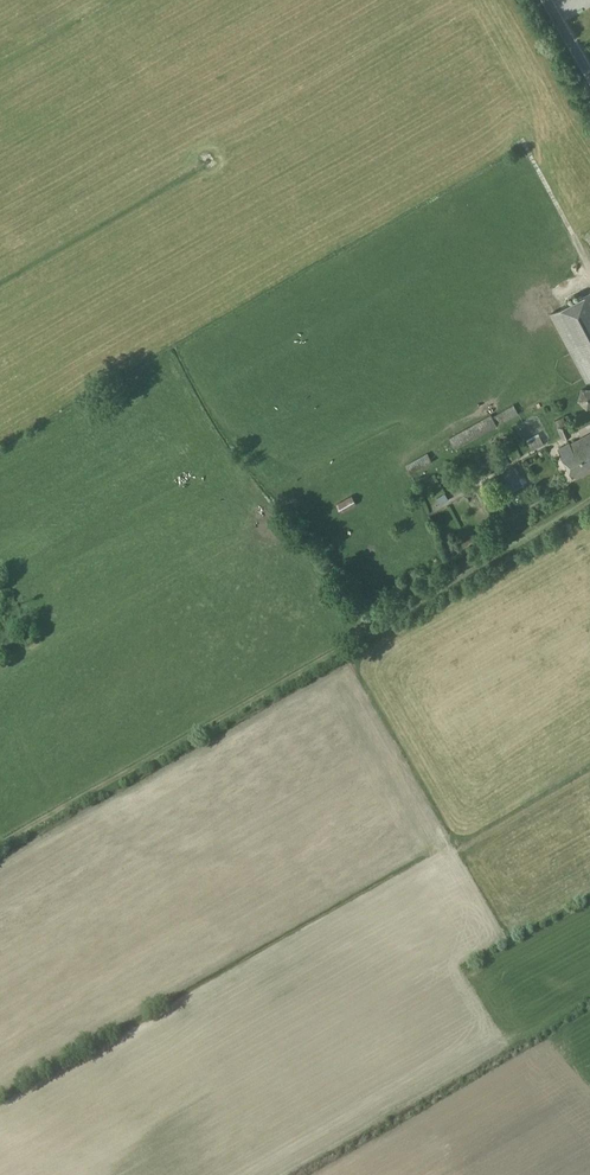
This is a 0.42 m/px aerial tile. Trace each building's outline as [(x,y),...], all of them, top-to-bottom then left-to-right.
[(586,382),(589,379),(589,292),(550,314),(586,382)] [(581,388),(577,401),(586,409),(589,406),(589,388),(581,388)] [(513,405),(492,416),(491,414),(449,438),(456,449),(518,414),(513,405)] [(571,434),(566,423),(555,428),(560,439),(571,434)] [(532,450),(544,443),(538,433),(526,439),(532,450)] [(589,469),(589,468),(589,434),(581,438),(585,446),(579,450),(589,469)] [(589,469),(579,450),(585,446),(581,438),(570,444),(570,443),(559,449),(574,477),(589,469)] [(410,473),(432,462),(427,453),(406,465),(410,473)] [(511,467),(497,474),(506,493),(520,486),(511,467)] [(341,513),(356,504),(351,496),(335,504),(341,513)]
